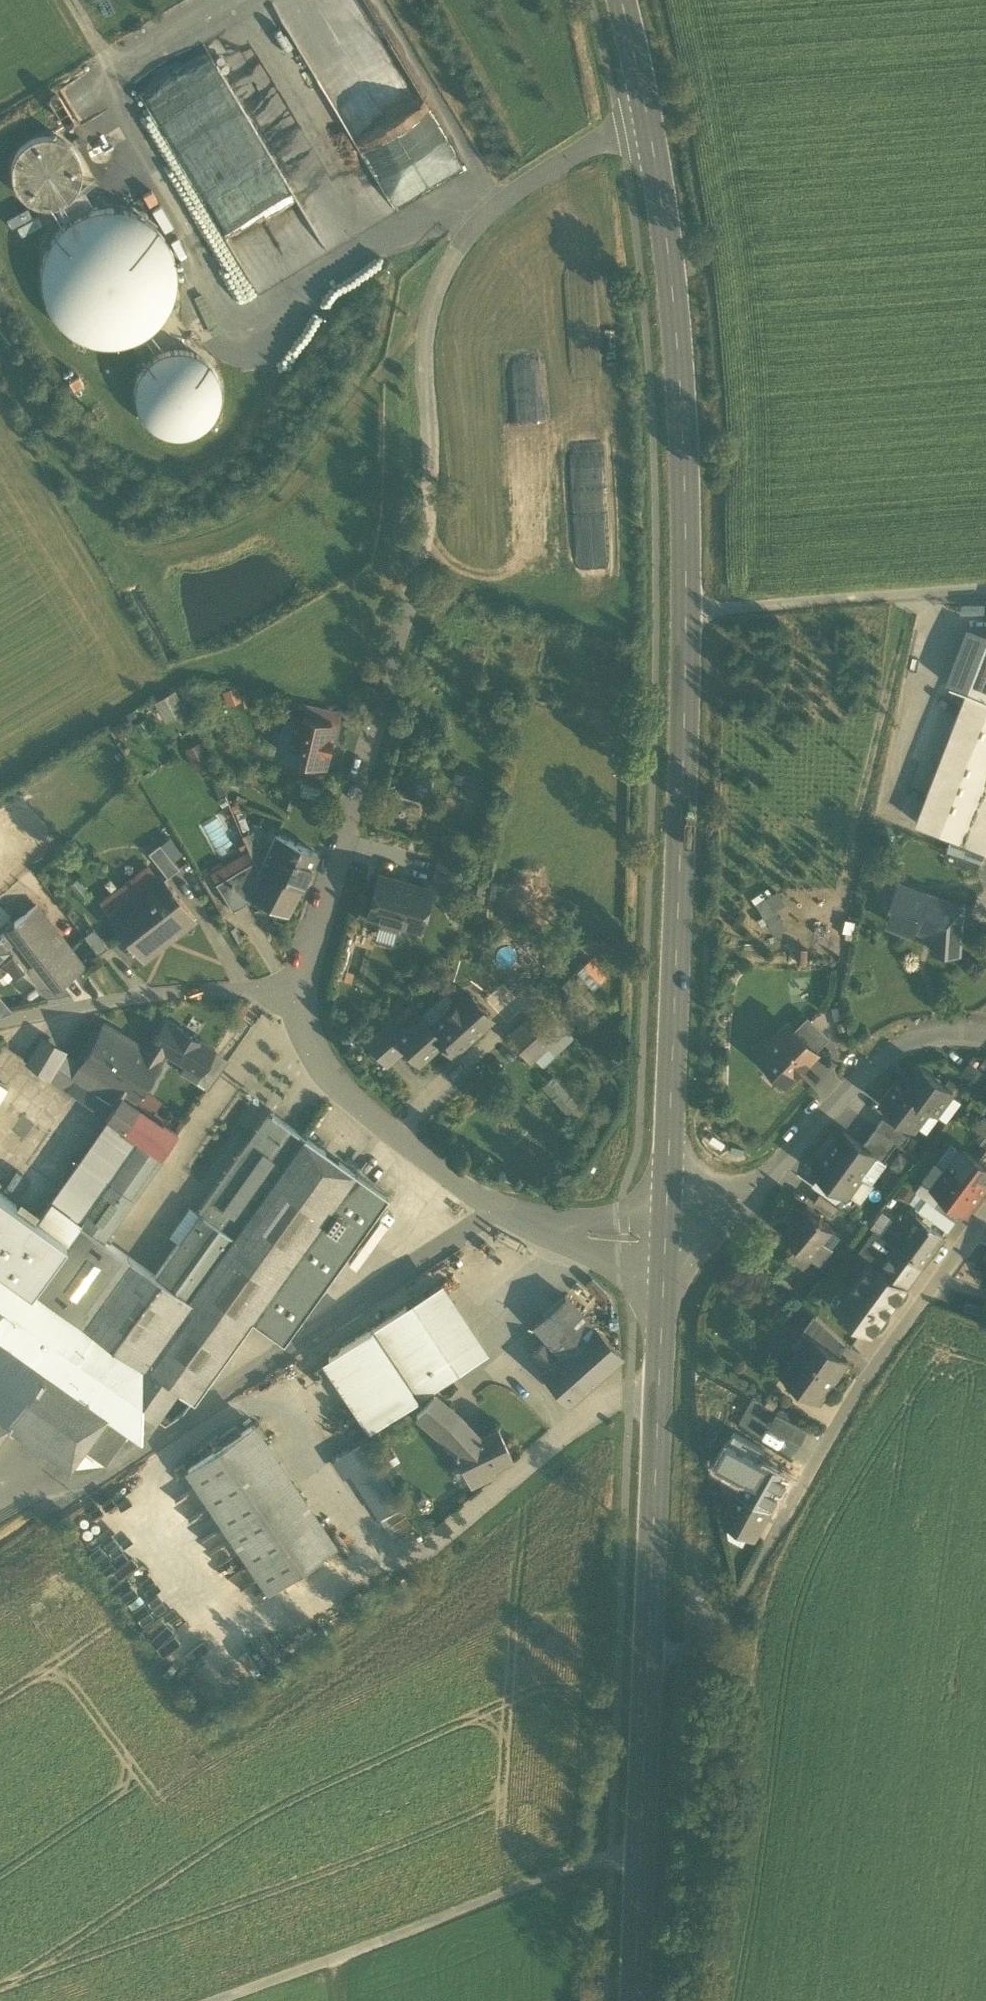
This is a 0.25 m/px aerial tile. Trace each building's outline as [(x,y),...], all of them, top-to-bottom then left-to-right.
[(383,133),(356,123),(366,96),(350,99),(356,84),(352,83),(347,95),(342,65),(358,63),(374,19),(364,0),(226,0),(191,6),(199,52),(140,80),(193,189),(205,155),(209,153),(204,129),(213,128),(216,149),(260,142),(263,147),(287,135),(285,131),(295,103),(305,123),(341,106),(360,145),(383,133)] [(389,146),(437,124),(417,81),(383,97),(393,117),(379,124),(389,146)] [(49,94),(49,100),(63,122),(67,124),(71,122),(72,116),(59,94),(54,91),(49,94)] [(12,176),(17,189),(26,198),(39,204),(53,204),(66,199),(75,189),(81,176),(81,163),(76,150),(66,140),(53,135),(40,135),(27,140),(17,149),(12,162),(12,176)] [(143,193),(149,204),(157,199),(151,188),(143,193)] [(84,189),(79,192),(88,208),(93,204),(84,189)] [(79,192),(55,206),(64,222),(88,208),(79,192)] [(40,273),(45,299),(59,321),(80,337),(106,343),(132,339),(155,325),(171,303),(177,277),(172,251),(158,228),(137,213),(126,211),(111,207),(85,211),(62,225),(46,247),(40,273)] [(37,213),(16,224),(21,233),(42,222),(37,213)] [(134,383),(134,400),(141,416),(154,427),(170,433),(187,433),(202,426),(214,414),(220,398),(219,381),(212,365),(200,354),(184,348),(167,348),(152,355),(140,367),(134,383)] [(68,379),(73,387),(83,381),(78,373),(68,379)] [(961,603),(961,615),(985,614),(985,602),(961,603)] [(968,692),(985,646),(985,634),(971,628),(949,685),(968,692)] [(968,692),(985,698),(985,646),(968,692)] [(232,685),(222,689),(227,703),(240,698),(238,686),(232,685)] [(185,708),(174,688),(153,699),(164,719),(185,708)] [(968,692),(918,823),(953,837),(982,848),(985,849),(985,698),(968,692)] [(332,724),(336,725),(340,710),(305,702),(302,717),(332,724)] [(284,753),(323,762),(332,724),(302,717),(287,714),(283,730),(289,731),(284,753)] [(278,751),(284,753),(289,731),(283,730),(278,751)] [(209,762),(199,740),(184,748),(195,769),(209,762)] [(243,834),(252,854),(262,850),(253,830),(243,834)] [(274,834),(259,868),(301,887),(316,852),(274,834)] [(169,835),(160,842),(173,859),(182,853),(169,835)] [(982,848),(953,837),(946,856),(975,867),(982,848)] [(148,850),(168,876),(179,868),(173,859),(160,842),(148,850)] [(211,871),(217,881),(227,874),(252,859),(247,849),(211,871)] [(252,859),(227,874),(233,884),(259,868),(254,858),(252,859)] [(457,864),(437,859),(431,881),(451,886),(457,864)] [(289,913),(301,887),(259,868),(233,884),(244,902),(253,896),(289,913)] [(379,922),(397,927),(402,922),(418,926),(429,887),(378,873),(367,912),(377,915),(379,922)] [(217,881),(234,908),(244,902),(233,884),(227,874),(217,881)] [(125,933),(144,957),(161,945),(157,940),(167,932),(171,937),(194,919),(163,878),(136,899),(133,897),(118,909),(132,927),(125,933)] [(775,905),(782,901),(770,882),(749,895),(773,932),(786,924),(775,905)] [(934,951),(958,952),(960,919),(967,922),(973,908),(951,899),(950,903),(900,884),(891,905),(895,907),(889,924),(915,934),(918,927),(935,933),(934,951)] [(13,921),(46,963),(68,946),(36,904),(13,921)] [(111,914),(125,933),(132,927),(118,909),(111,914)] [(53,989),(61,983),(46,963),(13,921),(5,927),(53,989)] [(0,932),(0,941),(7,949),(19,938),(7,926),(0,932)] [(84,936),(105,963),(117,954),(96,926),(84,936)] [(157,940),(161,945),(171,937),(167,932),(157,940)] [(83,966),(68,946),(46,963),(61,983),(83,966)] [(2,964),(16,977),(25,968),(11,955),(2,964)] [(452,1006),(430,1026),(429,1027),(441,1040),(452,1052),(491,1017),(468,992),(452,1006)] [(441,995),(420,1014),(430,1026),(452,1006),(441,995)] [(9,1008),(0,998),(0,1009),(9,1008)] [(513,1042),(529,1060),(534,1056),(566,1027),(544,1003),(507,1036),(513,1042)] [(418,1061),(441,1040),(429,1027),(430,1026),(420,1014),(397,1034),(396,1036),(405,1046),(418,1061)] [(795,1033),(814,1051),(828,1036),(810,1018),(795,1033)] [(215,1050),(164,1019),(150,1043),(185,1064),(181,1071),(196,1080),(215,1050)] [(105,1024),(81,1062),(76,1070),(118,1096),(131,1104),(142,1086),(161,1055),(148,1046),(146,1049),(105,1024)] [(368,1042),(386,1062),(405,1046),(396,1036),(397,1034),(388,1024),(368,1042)] [(762,1061),(785,1082),(815,1052),(814,1051),(795,1033),(788,1026),(769,1045),(774,1049),(762,1061)] [(574,1036),(566,1027),(534,1056),(542,1065),(574,1036)] [(27,1061),(48,1076),(63,1052),(40,1038),(27,1061)] [(228,1059),(215,1050),(196,1080),(207,1087),(228,1059)] [(106,1116),(118,1096),(76,1070),(81,1062),(63,1052),(48,1076),(106,1116)] [(981,1086),(985,1079),(985,1074),(970,1062),(963,1071),(981,1086)] [(919,1068),(903,1089),(930,1109),(929,1110),(936,1115),(937,1114),(951,1094),(952,1093),(919,1068)] [(565,1108),(575,1099),(554,1075),(543,1084),(565,1108)] [(917,1126),(929,1110),(930,1109),(903,1089),(896,1084),(881,1104),(915,1129),(917,1126)] [(161,1099),(142,1086),(131,1104),(137,1108),(149,1116),(161,1099)] [(937,1114),(946,1122),(961,1101),(951,1094),(937,1114)] [(137,1108),(131,1104),(118,1096),(106,1116),(108,1117),(123,1128),(137,1108)] [(136,1136),(150,1116),(149,1116),(137,1108),(123,1128),(136,1136)] [(936,1115),(929,1110),(917,1126),(927,1133),(939,1117),(936,1115)] [(79,1220),(67,1237),(32,1286),(176,1388),(191,1399),(250,1318),(353,1171),(271,1112),(199,1212),(179,1241),(156,1274),(108,1241),(102,1236),(106,1229),(160,1154),(138,1138),(79,1220)] [(136,1136),(138,1138),(160,1154),(176,1130),(161,1120),(159,1123),(150,1116),(136,1136)] [(982,1116),(975,1127),(985,1135),(985,1119),(982,1116)] [(108,1117),(48,1198),(79,1220),(138,1138),(136,1136),(123,1128),(108,1117)] [(884,1118),(876,1128),(897,1143),(902,1147),(909,1137),(884,1118)] [(883,1161),(897,1143),(876,1128),(863,1146),(877,1156),(883,1161)] [(843,1131),(828,1151),(862,1176),(872,1183),(887,1164),(883,1161),(877,1156),(863,1146),(843,1131)] [(947,1168),(981,1193),(985,1186),(985,1166),(978,1160),(962,1148),(960,1150),(951,1143),(937,1161),(947,1168)] [(985,1166),(985,1148),(978,1160),(985,1166)] [(849,1194),(862,1176),(828,1151),(813,1171),(820,1176),(847,1196),(849,1194)] [(912,1162),(899,1152),(889,1165),(902,1175),(912,1162)] [(937,1161),(923,1180),(933,1187),(947,1168),(937,1161)] [(966,1213),(981,1193),(947,1168),(933,1187),(932,1188),(944,1196),(963,1210),(966,1213)] [(387,1195),(353,1171),(250,1318),(282,1341),(387,1195)] [(840,1205),(847,1196),(820,1176),(812,1185),(840,1205)] [(862,1176),(849,1194),(861,1204),(875,1185),(872,1183),(862,1176)] [(918,1192),(927,1198),(936,1206),(944,1196),(932,1188),(933,1187),(923,1180),(916,1190),(918,1192)] [(918,1192),(916,1190),(903,1181),(895,1192),(909,1203),(918,1192)] [(32,1286),(67,1237),(35,1215),(30,1213),(19,1228),(3,1216),(14,1201),(0,1191),(0,1263),(32,1286)] [(813,1202),(833,1216),(840,1207),(820,1192),(813,1202)] [(936,1206),(955,1220),(963,1210),(944,1196),(936,1206)] [(67,1237),(79,1220),(48,1198),(47,1197),(35,1215),(67,1237)] [(955,1220),(936,1206),(927,1198),(919,1209),(948,1230),(955,1220)] [(30,1213),(14,1201),(3,1216),(19,1228),(30,1213)] [(921,1265),(921,1266),(945,1234),(902,1202),(890,1217),(880,1232),(878,1234),(896,1247),(921,1265)] [(179,1241),(199,1212),(189,1205),(168,1234),(179,1241)] [(830,1248),(822,1242),(832,1229),(807,1208),(784,1235),(798,1246),(810,1256),(813,1259),(818,1263),(830,1249),(830,1248)] [(880,1232),(890,1217),(882,1212),(872,1226),(880,1232)] [(113,1234),(106,1229),(102,1236),(108,1241),(113,1234)] [(840,1236),(832,1229),(822,1242),(830,1248),(840,1236)] [(861,1248),(875,1259),(877,1257),(885,1263),(896,1247),(878,1234),(874,1230),(861,1248)] [(804,1269),(813,1259),(810,1256),(798,1246),(788,1256),(804,1269)] [(880,1270),(904,1288),(921,1265),(896,1247),(885,1263),(880,1270)] [(838,1309),(872,1333),(905,1288),(904,1288),(880,1270),(885,1263),(877,1257),(875,1259),(871,1264),(852,1290),(857,1294),(844,1310),(839,1307),(838,1309)] [(155,1417),(176,1388),(32,1286),(0,1263),(0,1340),(45,1372),(107,1416),(128,1431),(140,1439),(155,1417)] [(406,1304),(452,1374),(487,1351),(441,1281),(406,1304)] [(852,1290),(839,1307),(844,1310),(857,1294),(852,1290)] [(549,1339),(562,1354),(594,1326),(573,1303),(541,1331),(549,1339)] [(406,1304),(371,1327),(417,1397),(452,1374),(406,1304)] [(811,1334),(839,1354),(847,1343),(815,1313),(802,1330),(810,1336),(811,1334)] [(620,1356),(594,1326),(562,1354),(556,1359),(582,1389),(620,1356)] [(375,1425),(417,1397),(371,1327),(328,1355),(375,1425)] [(784,1373),(819,1399),(847,1360),(839,1354),(811,1334),(810,1336),(817,1341),(807,1355),(800,1350),(784,1373)] [(817,1341),(810,1336),(800,1350),(807,1355),(817,1341)] [(531,1354),(545,1369),(556,1359),(562,1354),(549,1339),(531,1354)] [(7,1424),(45,1372),(0,1340),(0,1419),(7,1424)] [(582,1389),(556,1359),(545,1369),(571,1399),(582,1389)] [(68,1468),(83,1448),(107,1416),(45,1372),(7,1424),(68,1468)] [(191,1399),(176,1388),(155,1417),(164,1423),(182,1411),(191,1399)] [(436,1425),(456,1448),(472,1440),(448,1413),(452,1408),(436,1392),(420,1411),(436,1425)] [(770,1427),(801,1444),(809,1429),(777,1413),(770,1427)] [(128,1431),(107,1416),(83,1448),(104,1463),(128,1431)] [(187,1468),(267,1587),(333,1543),(253,1423),(187,1468)] [(473,1458),(482,1475),(494,1469),(492,1464),(512,1454),(498,1427),(472,1440),(456,1448),(463,1463),(473,1458)] [(734,1432),(728,1443),(759,1460),(765,1449),(734,1432)] [(349,1473),(378,1518),(398,1504),(401,1502),(361,1441),(332,1461),(343,1477),(349,1473)] [(787,1475),(759,1460),(728,1443),(716,1464),(747,1481),(740,1492),(769,1508),(787,1475)] [(473,1458),(463,1463),(472,1480),(482,1475),(473,1458)] [(749,1533),(754,1535),(770,1508),(769,1508),(740,1492),(739,1491),(724,1519),(726,1520),(749,1533)] [(412,1524),(398,1504),(378,1518),(392,1537),(412,1524)] [(743,1545),(749,1533),(726,1520),(728,1537),(743,1545)]
